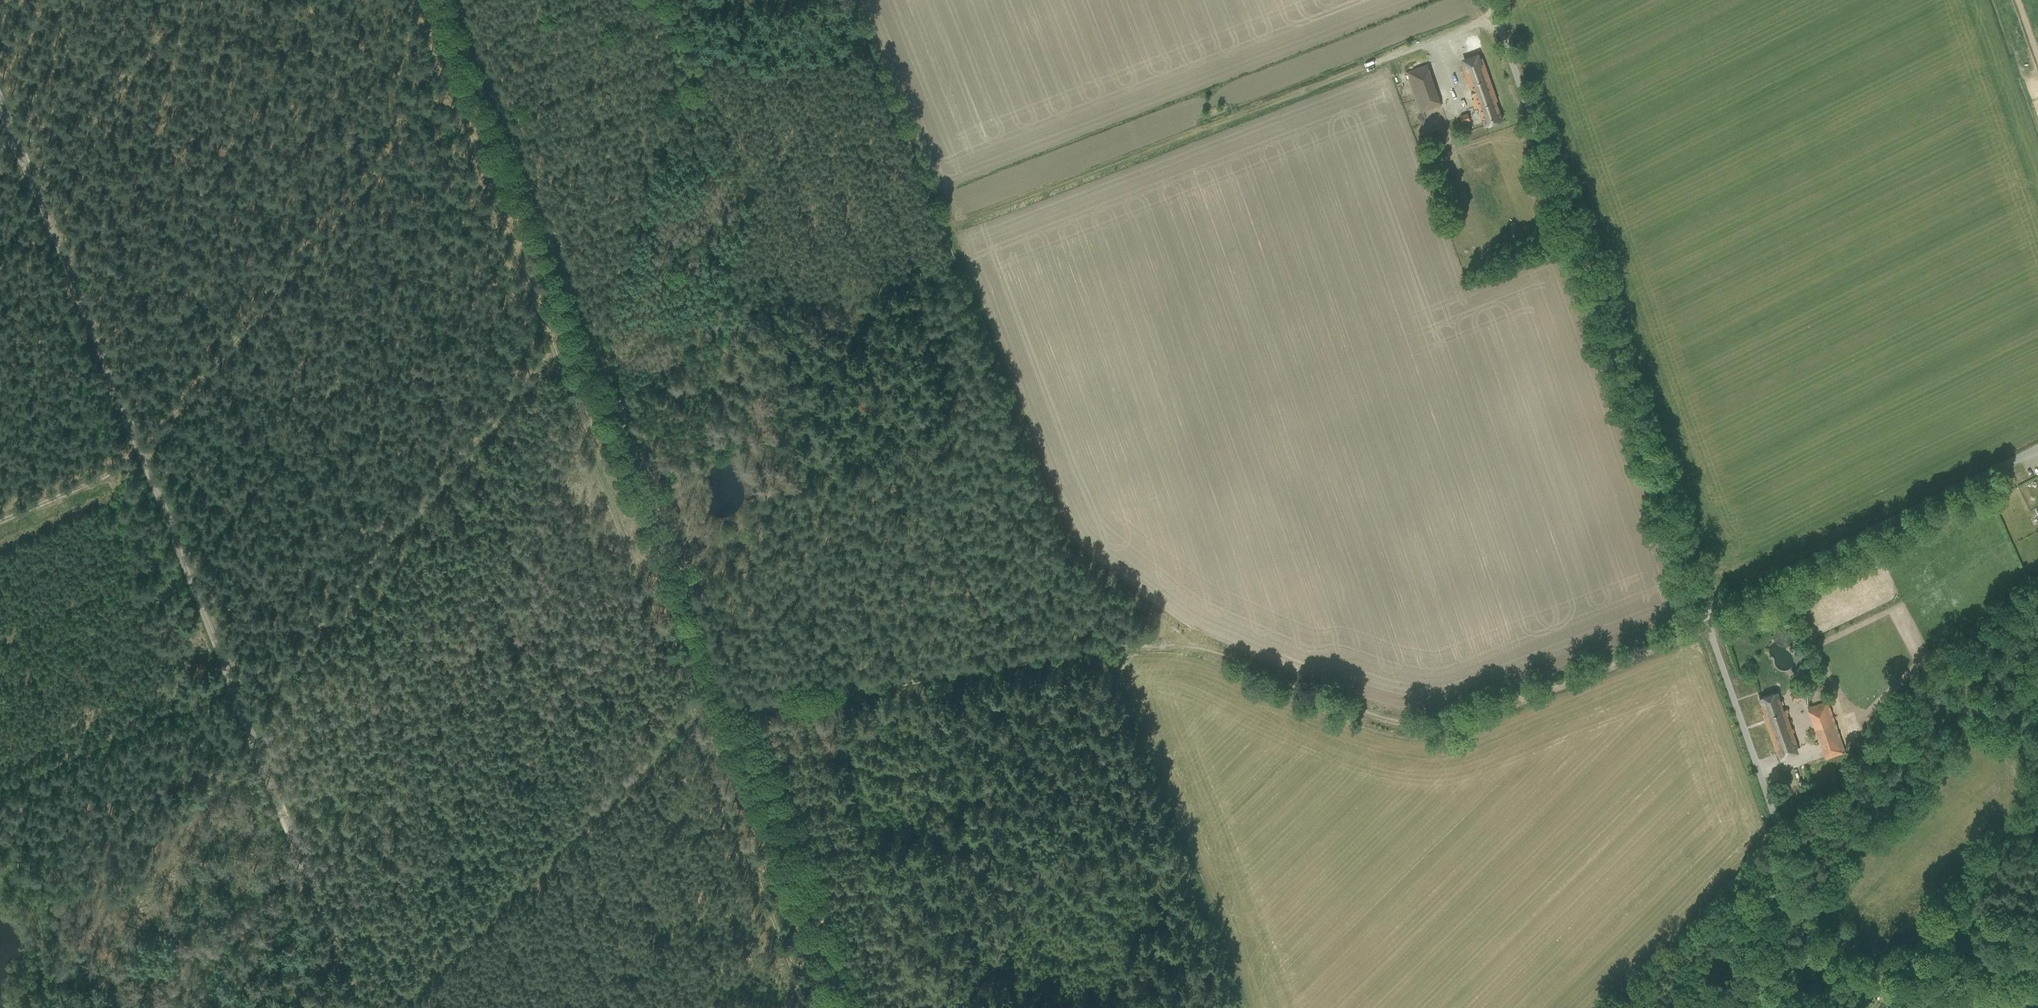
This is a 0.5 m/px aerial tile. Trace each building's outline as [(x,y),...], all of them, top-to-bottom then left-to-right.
[(1482,58),(1472,61),(1462,64),(1474,98),(1472,99),(1475,108),(1479,107),(1485,125),(1502,119),(1496,101),(1497,100),(1482,58)] [(1420,112),(1441,104),(1428,64),(1406,72),(1420,112)] [(1468,113),(1460,116),(1456,117),(1458,124),(1470,119),(1468,113)] [(1801,698),(1800,696),(1804,695),(1802,691),(1799,692),(1799,691),(1791,693),(1793,701),(1801,698)] [(1777,692),(1769,694),(1759,698),(1766,716),(1765,716),(1771,736),(1792,728),(1786,712),(1788,712),(1787,709),(1784,710),(1777,692)] [(1827,701),(1808,708),(1826,758),(1845,751),(1827,701)] [(1792,728),(1771,736),(1778,754),(1798,747),(1792,728)]
